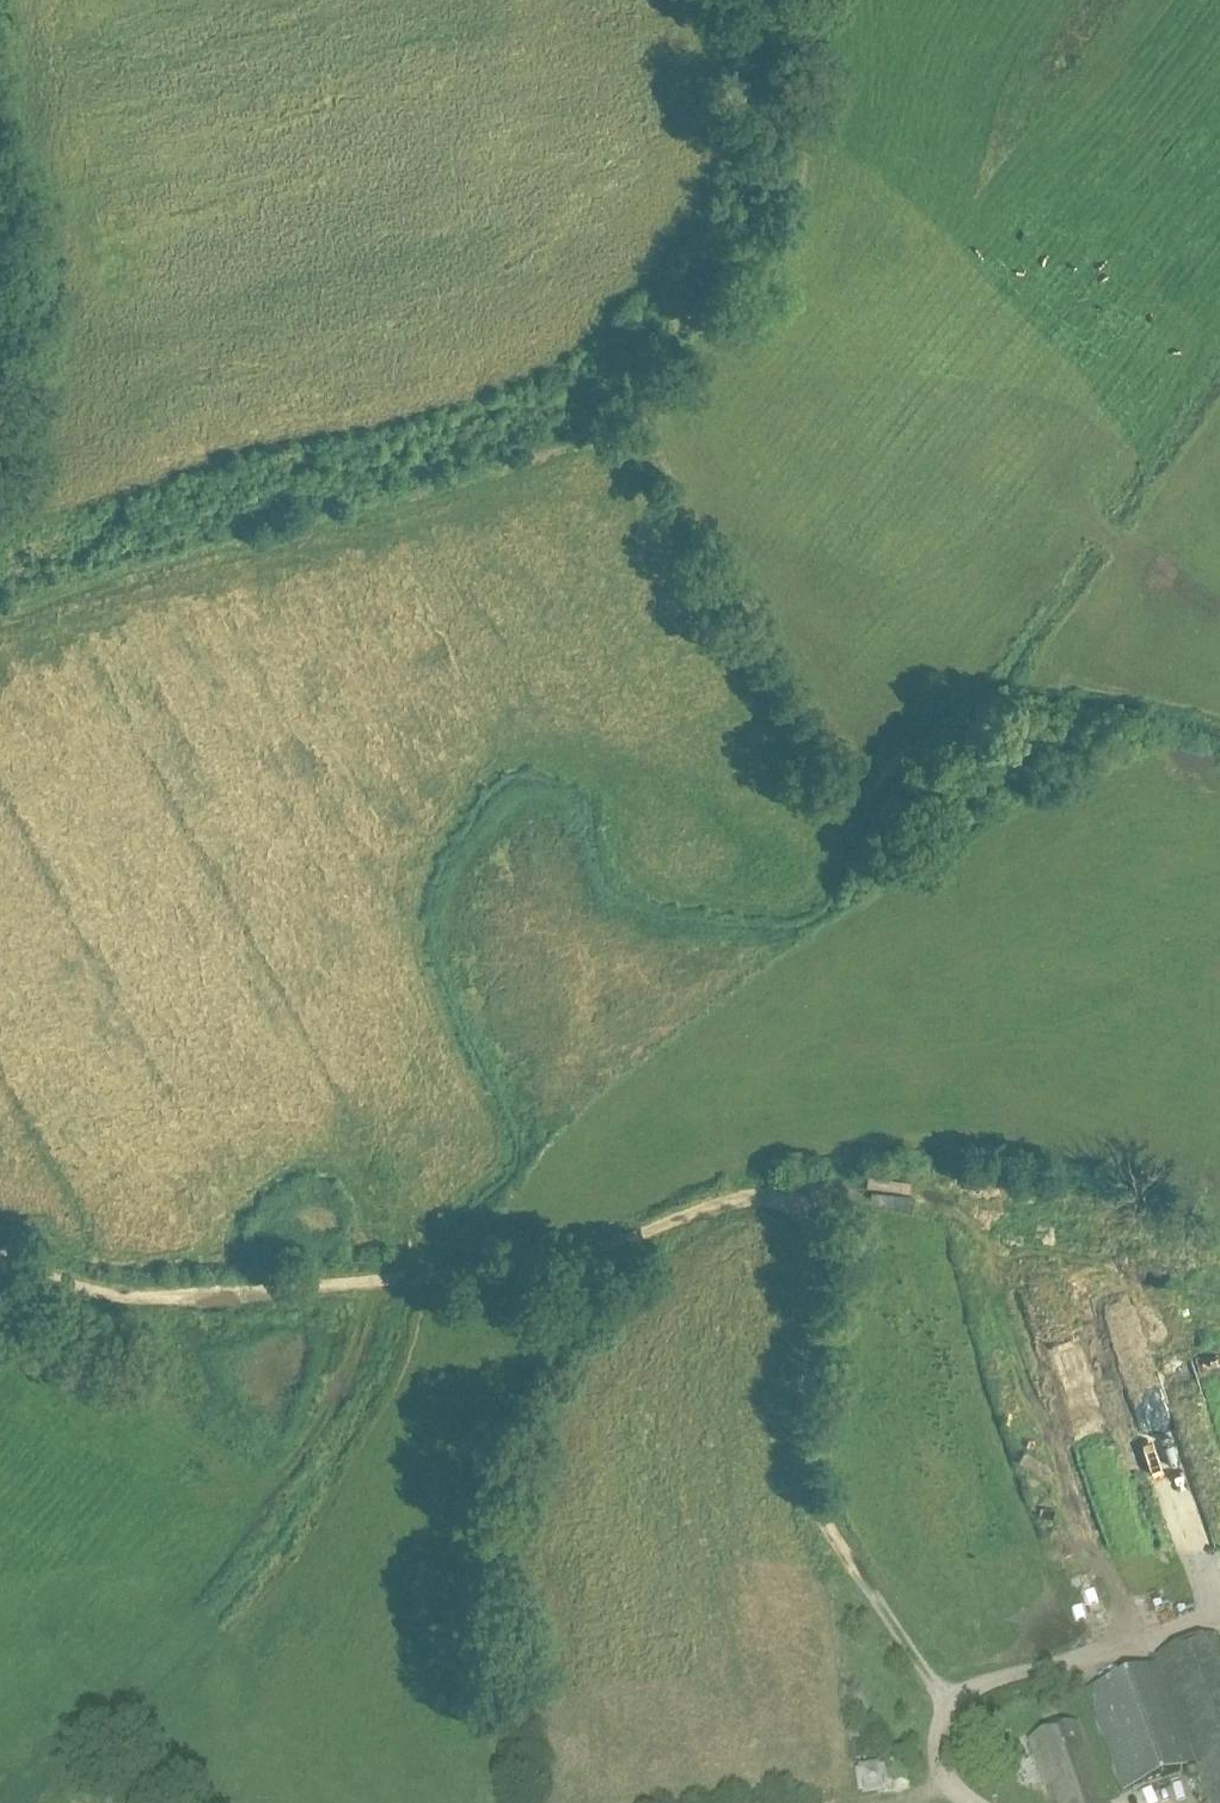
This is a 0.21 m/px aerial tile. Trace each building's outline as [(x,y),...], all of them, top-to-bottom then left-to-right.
[(1147,1441),(1158,1468),(1186,1456),(1174,1429),(1147,1441)] [(1207,1802),(1219,1802),(1219,1650),(1215,1637),(1155,1659),(1207,1802)] [(986,1736),(978,1719),(965,1724),(970,1741),(986,1736)] [(1077,1724),(1029,1741),(1051,1802),(1106,1802),(1077,1724)] [(1136,1791),(1140,1802),(1156,1802),(1150,1786),(1136,1791)]
